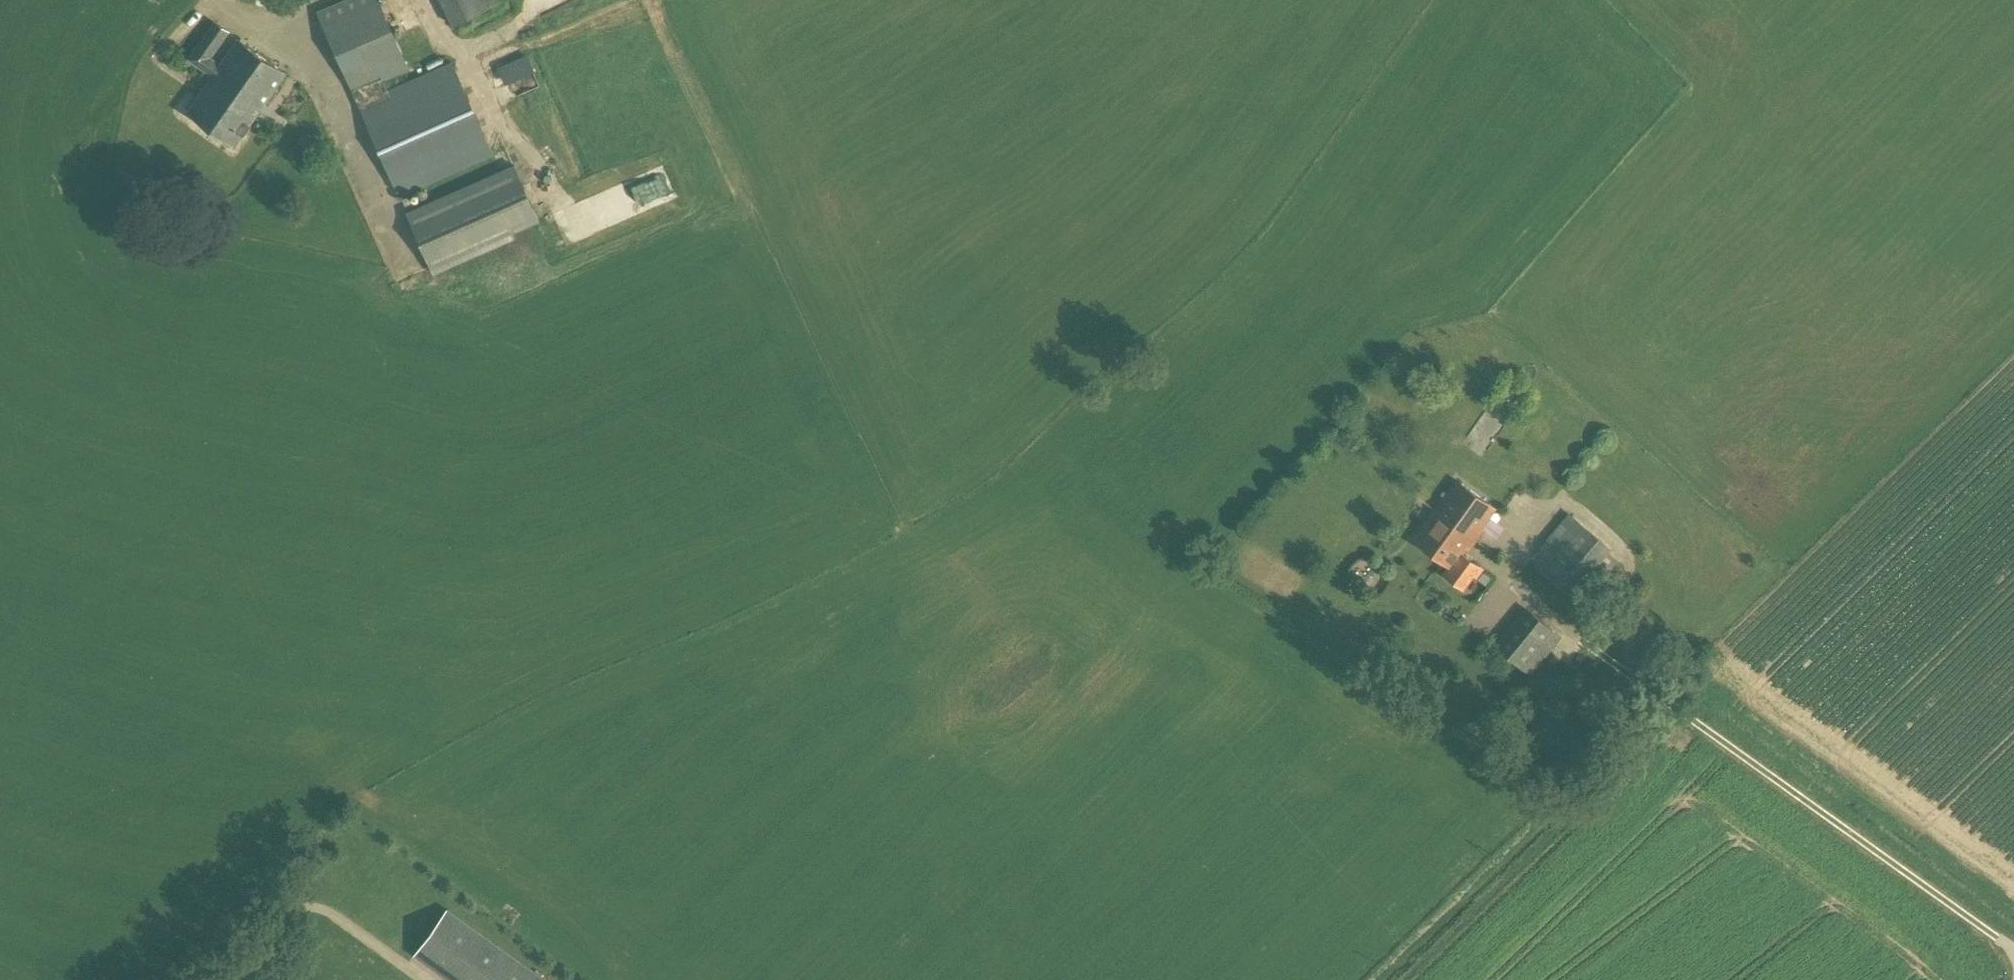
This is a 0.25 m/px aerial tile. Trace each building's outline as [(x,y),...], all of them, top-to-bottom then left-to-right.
[(274,11),(299,0),(270,0),(274,11)] [(400,198),(494,154),(452,61),(387,90),(383,82),(410,71),(379,0),(342,0),(316,11),(400,198)] [(453,25),(501,1),(501,0),(440,0),(453,25)] [(214,19),(195,47),(225,68),(221,74),(252,95),(241,111),(253,119),(285,72),(237,38),(221,62),(212,57),(230,30),(214,19)] [(225,68),(195,47),(187,59),(211,77),(187,112),(234,146),(253,119),(241,111),(252,95),(221,74),(225,68)] [(519,93),(547,80),(533,51),(505,64),(519,93)] [(408,216),(431,269),(540,220),(515,168),(408,216)] [(1456,479),(1433,510),(1476,541),(1484,530),(1482,527),(1496,507),(1456,479)] [(1476,541),(1433,510),(1412,540),(1448,566),(1442,574),(1464,589),(1474,575),(1477,578),(1483,569),(1463,554),(1466,549),(1469,551),(1476,541)] [(1619,561),(1609,552),(1612,549),(1570,514),(1541,548),(1547,553),(1537,565),(1573,595),(1588,577),(1599,585),(1619,561)] [(1500,648),(1531,674),(1562,636),(1531,611),(1500,648)] [(413,954),(448,979),(546,979),(446,908),(413,954)]
